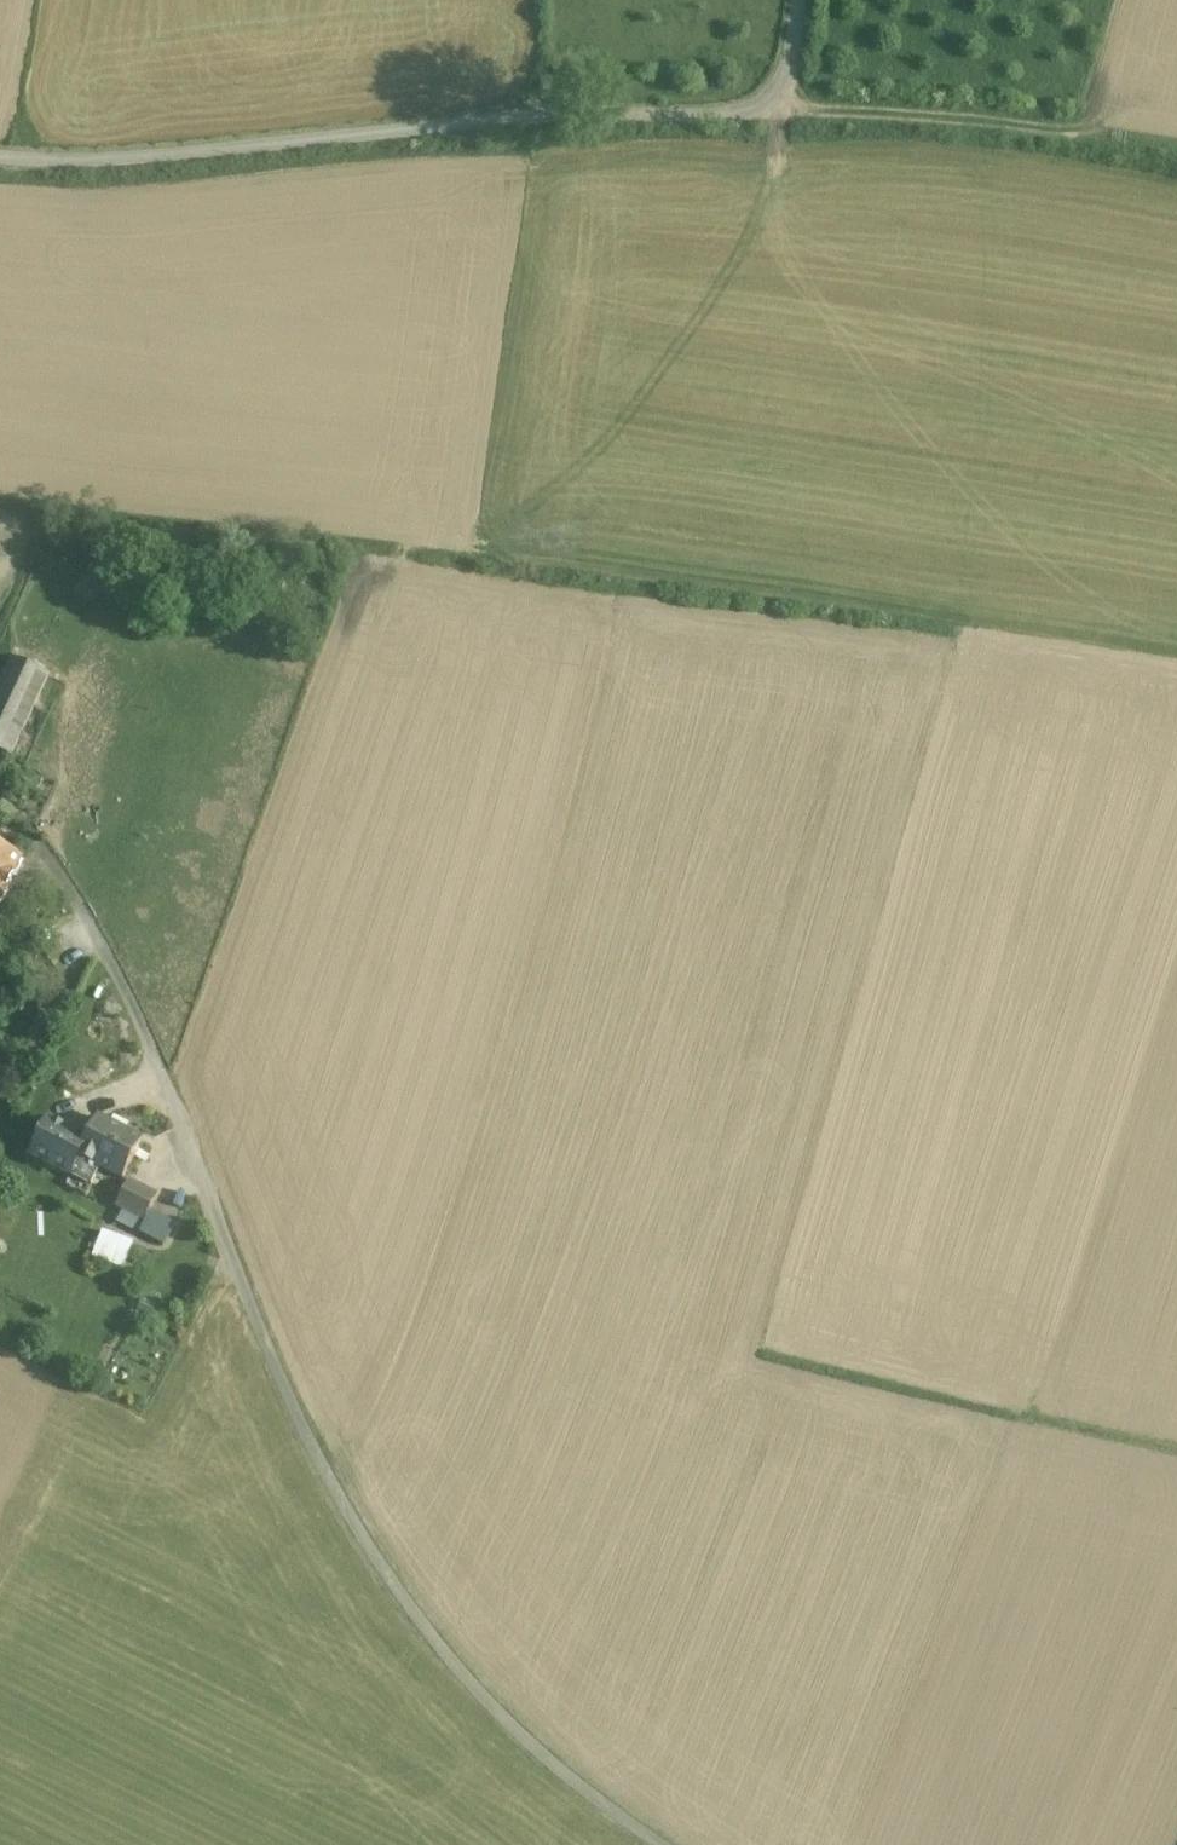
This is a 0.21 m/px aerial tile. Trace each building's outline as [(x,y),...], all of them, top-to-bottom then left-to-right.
[(0,678),(0,750),(11,755),(48,675),(10,657),(0,678)] [(22,847),(10,841),(6,850),(18,856),(22,847)] [(0,847),(0,876),(12,882),(23,858),(18,856),(6,850),(0,847)] [(0,876),(0,905),(12,882),(0,876)] [(88,1142),(50,1123),(33,1157),(92,1187),(101,1170),(124,1181),(143,1143),(99,1120),(88,1142)] [(129,1182),(117,1207),(146,1222),(151,1211),(158,1196),(129,1182)] [(175,1222),(151,1211),(146,1222),(140,1234),(164,1245),(175,1222)] [(103,1232),(95,1249),(96,1250),(94,1256),(122,1267),(132,1243),(103,1232)]
